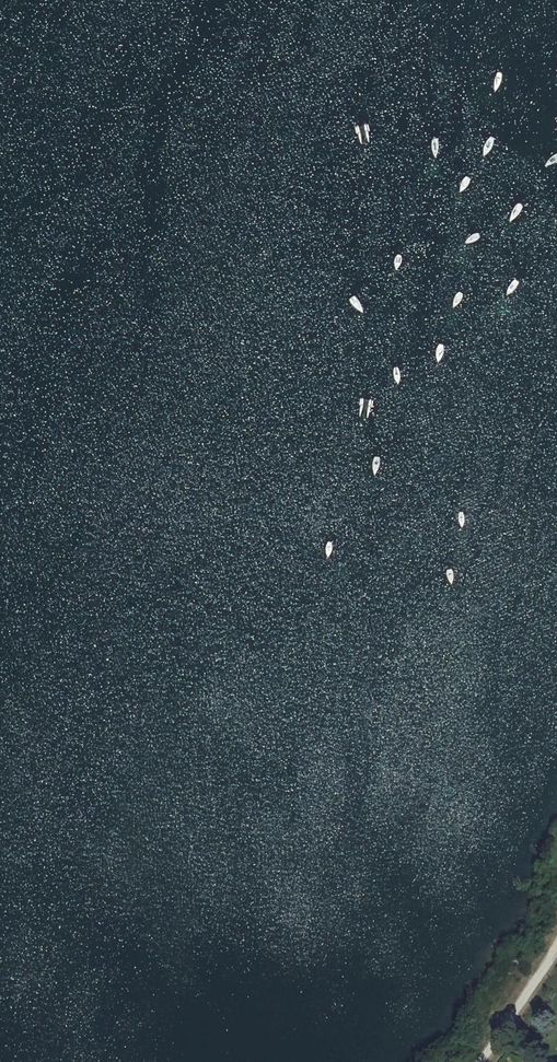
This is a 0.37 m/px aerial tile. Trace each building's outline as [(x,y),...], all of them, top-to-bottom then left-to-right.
[(547,877),(556,883),(556,861),(547,877)]
